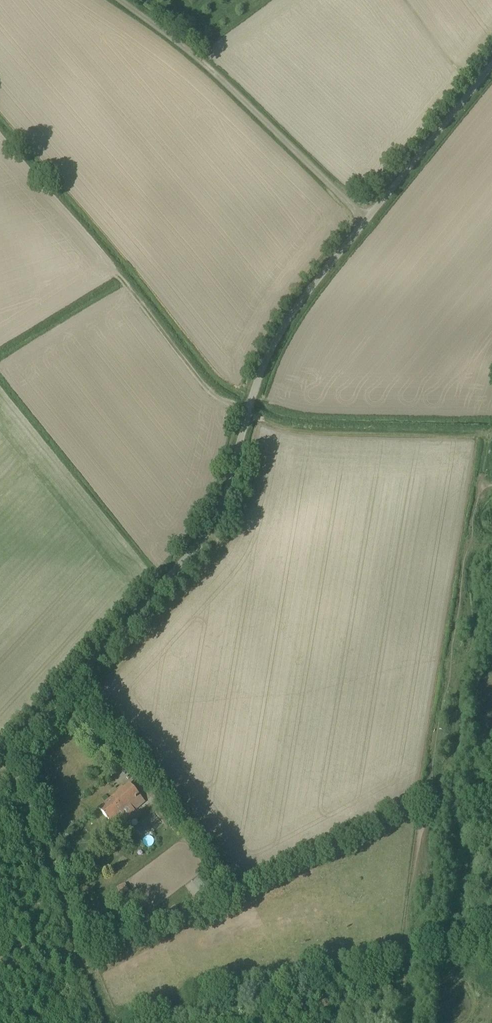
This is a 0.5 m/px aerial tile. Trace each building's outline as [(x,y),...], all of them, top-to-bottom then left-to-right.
[(130,783),(120,791),(99,809),(110,822),(107,824),(113,831),(120,825),(116,821),(118,819),(116,816),(121,813),(125,818),(145,802),(140,796),(130,783)] [(121,895),(129,891),(125,883),(117,887),(121,895)]
